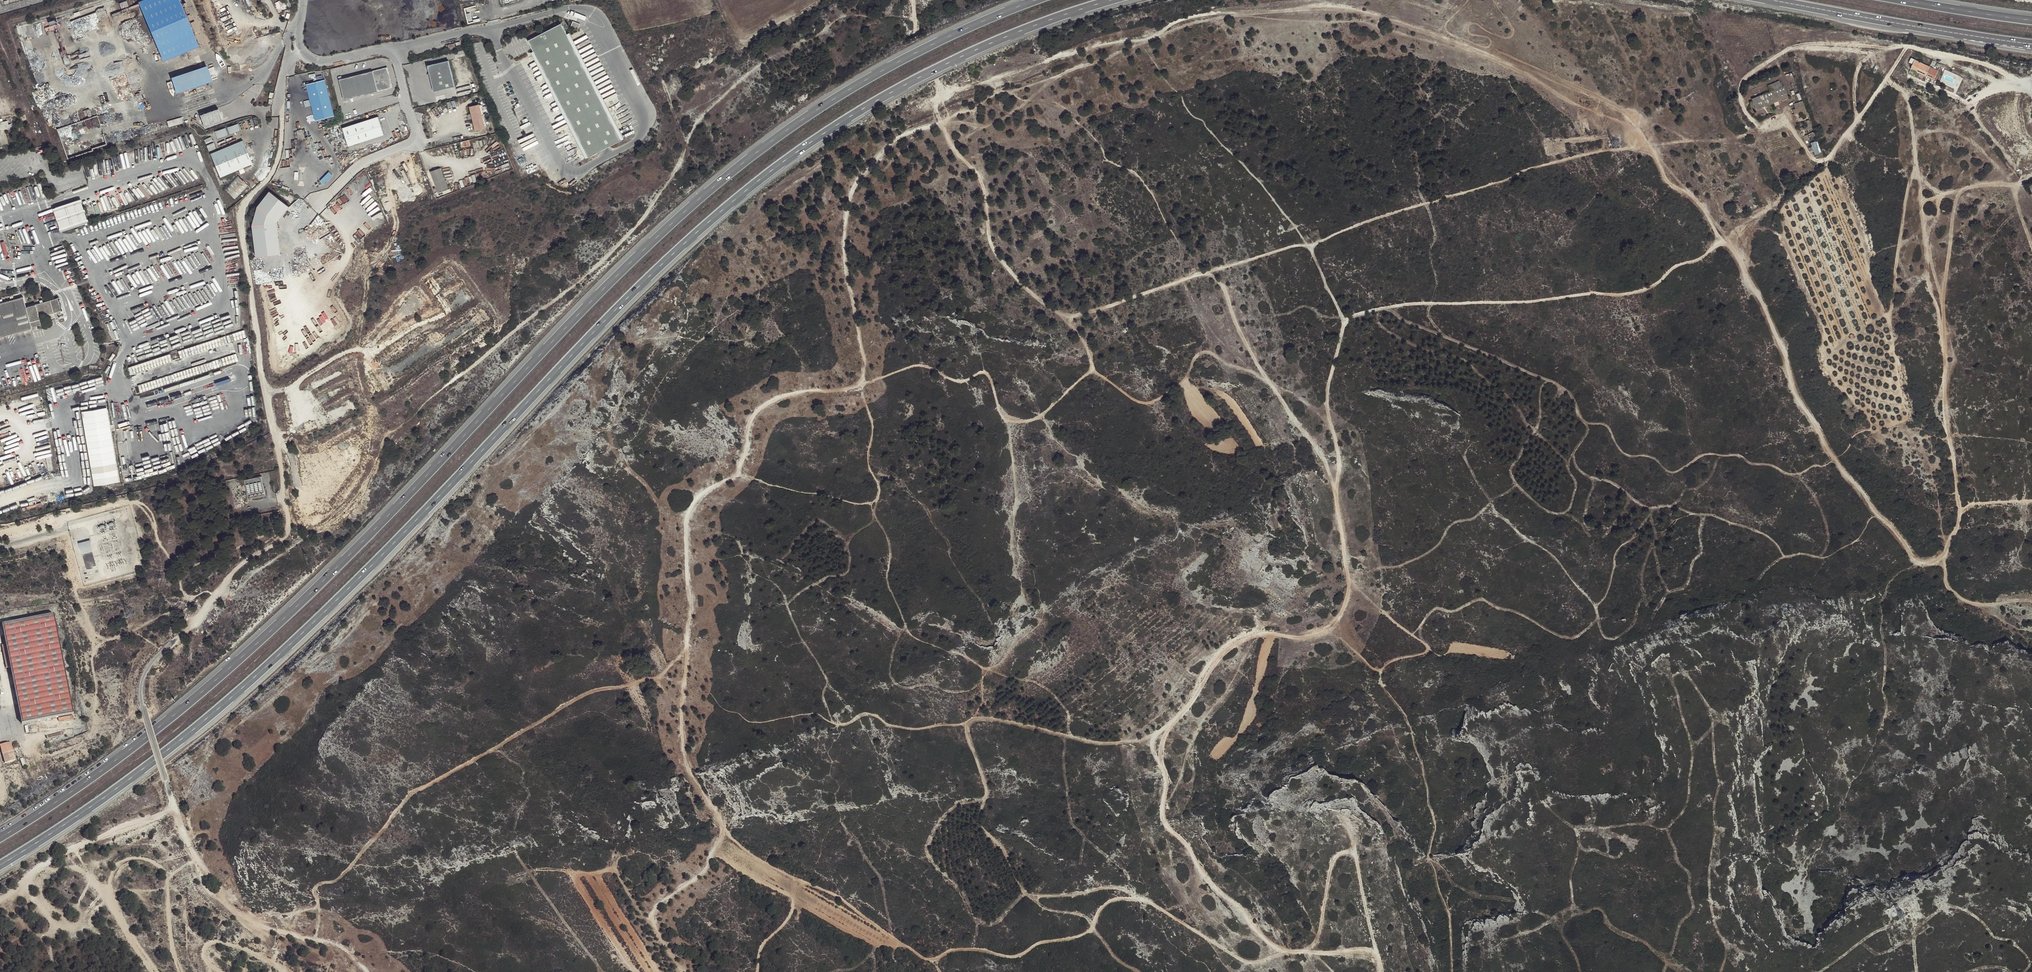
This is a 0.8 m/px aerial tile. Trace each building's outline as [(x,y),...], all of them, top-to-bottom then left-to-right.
[(164,64),(199,50),(178,0),(150,0),(139,4),(164,64)] [(476,6),(467,8),(470,23),(475,22),(473,12),(477,11),(476,6)] [(569,13),(584,19),(585,15),(570,9),(569,13)] [(530,42),(589,159),(623,140),(561,26),(530,42)] [(1934,79),(1938,70),(1911,58),(1910,60),(1914,62),(1913,64),(1911,68),(1934,79)] [(448,60),(427,65),(434,93),(455,88),(448,60)] [(207,68),(171,80),(176,95),(212,83),(207,68)] [(339,80),(343,100),(392,88),(387,68),(339,80)] [(1768,85),(1771,91),(1783,87),(1781,80),(1768,85)] [(326,81),(306,86),(315,123),(335,118),(326,81)] [(1771,91),(1752,99),(1756,109),(1788,97),(1784,86),(1783,87),(1771,91)] [(1791,105),(1793,110),(1804,106),(1803,101),(1791,105)] [(471,108),(476,130),(486,127),(481,105),(471,108)] [(1804,106),(1793,110),(1794,114),(1803,112),(1806,111),(1804,106)] [(200,117),(204,129),(222,124),(218,111),(200,117)] [(170,127),(184,122),(183,116),(168,121),(170,127)] [(342,130),(348,149),(384,137),(379,119),(342,130)] [(68,125),(60,128),(66,143),(71,141),(69,133),(71,132),(68,125)] [(216,129),(217,136),(242,132),(241,125),(216,129)] [(214,136),(206,139),(211,151),(219,147),(214,136)] [(210,154),(220,177),(252,163),(242,140),(210,154)] [(1816,141),(1811,142),(1815,155),(1821,153),(1816,141)] [(496,152),(494,145),(488,147),(489,153),(496,152)] [(447,189),(440,168),(430,172),(438,192),(447,189)] [(326,183),(335,175),(332,171),(323,180),(326,183)] [(248,186),(237,175),(224,189),(235,199),(248,186)] [(277,219),(289,203),(268,188),(257,204),(252,223),(257,254),(281,251),(277,219)] [(80,198),(52,206),(59,230),(87,221),(80,198)] [(32,328),(31,327),(41,324),(39,316),(57,311),(60,310),(61,310),(57,298),(43,302),(40,303),(26,307),(23,296),(21,297),(0,303),(0,337),(32,328)] [(237,340),(248,336),(246,330),(234,333),(237,340)] [(144,370),(143,364),(131,366),(132,373),(144,370)] [(138,393),(187,378),(184,371),(136,386),(138,393)] [(107,406),(82,411),(94,486),(120,482),(107,406)] [(96,565),(90,541),(79,544),(86,569),(89,569),(93,568),(92,567),(96,565)] [(2,624),(21,720),(73,711),(54,615),(2,624)] [(0,745),(5,761),(14,758),(12,751),(10,751),(8,743),(0,745)]
